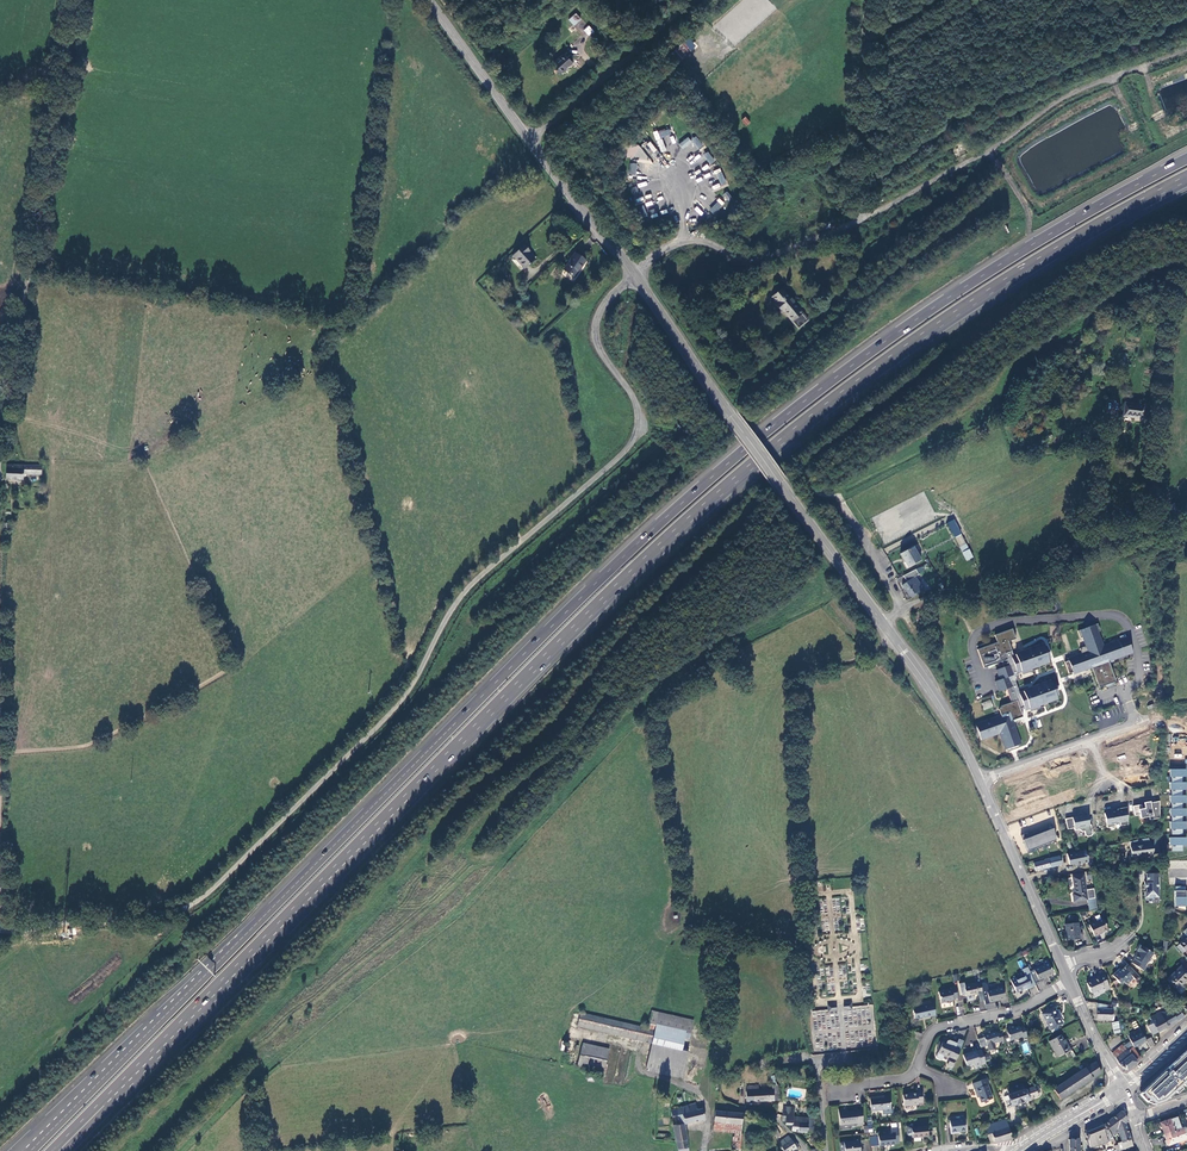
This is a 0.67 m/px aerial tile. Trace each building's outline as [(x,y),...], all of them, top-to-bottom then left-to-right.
[(576,13),(568,19),(574,26),(581,19),(576,13)] [(583,32),(591,37),(595,30),(587,25),(583,32)] [(683,42),(678,46),(685,55),(690,51),(683,42)] [(678,46),(671,52),(678,61),(685,55),(678,46)] [(571,64),(563,54),(550,65),(559,75),(571,64)] [(745,117),(742,120),(746,125),(750,122),(745,117)] [(695,136),(692,139),(698,147),(702,144),(695,136)] [(678,144),(683,149),(692,142),(687,137),(678,144)] [(650,141),(643,146),(652,159),(660,154),(650,141)] [(707,152),(704,154),(710,162),(714,160),(707,152)] [(691,155),(686,160),(692,165),(701,156),(698,153),(694,158),(691,155)] [(727,202),(732,198),(727,191),(722,195),(727,202)] [(718,203),(710,210),(713,213),(721,206),(718,203)] [(697,206),(694,209),(701,216),(703,213),(697,206)] [(511,256),(524,269),(535,259),(529,253),(530,252),(524,245),(511,256)] [(574,278),(586,261),(574,254),(562,271),(574,278)] [(782,289),(772,297),(775,302),(774,303),(782,313),(783,312),(798,329),(809,320),(782,289)] [(1124,403),(1123,416),(1142,418),(1144,405),(1124,403)] [(23,475),(41,475),(41,466),(6,465),(5,479),(23,479),(23,475)] [(957,536),(962,546),(966,544),(953,520),(947,523),(954,537),(957,536)] [(965,551),(966,553),(969,552),(966,544),(962,546),(960,547),(962,552),(965,551)] [(913,547),(900,554),(907,567),(920,560),(913,547)] [(917,592),(919,593),(924,589),(914,576),(918,574),(916,569),(903,576),(907,582),(902,585),(911,597),(917,592)] [(1103,646),(1098,632),(1100,631),(1097,624),(1078,631),(1080,638),(1082,637),(1085,646),(1080,648),(1081,653),(1068,658),(1068,661),(1064,662),(1069,673),(1073,672),(1073,674),(1087,669),(1087,667),(1091,665),(1099,688),(1116,681),(1109,661),(1124,656),(1119,640),(1103,646)] [(1021,652),(1011,656),(1010,652),(1012,651),(1008,642),(1016,639),(1012,629),(994,635),(997,642),(977,650),(984,668),(1002,661),(1004,667),(996,670),(1000,680),(995,681),(999,692),(1006,689),(1011,702),(1001,706),(999,710),(1001,715),(975,724),(976,725),(973,726),(977,738),(980,737),(981,740),(999,734),(1005,750),(1006,749),(1007,752),(1019,748),(1018,745),(1021,744),(1014,725),(1011,726),(1010,724),(1012,721),(1013,720),(1023,717),(1020,708),(1024,707),(1025,709),(1029,708),(1039,705),(1040,708),(1048,705),(1047,701),(1057,698),(1056,696),(1058,695),(1054,683),(1051,684),(1051,681),(1041,685),(1040,683),(1032,686),(1033,688),(1033,689),(1029,691),(1029,689),(1019,693),(1015,682),(1018,675),(1017,673),(1021,671),(1031,668),(1032,671),(1040,668),(1039,665),(1049,661),(1048,659),(1050,658),(1046,646),(1044,647),(1043,645),(1033,648),(1032,647),(1024,650),(1025,651),(1025,653),(1022,654),(1021,652)] [(1119,640),(1124,656),(1133,653),(1127,637),(1119,640)] [(991,699),(981,702),(984,710),(993,707),(991,699)] [(1035,729),(1042,726),(1039,719),(1032,722),(1035,729)] [(1171,845),(1171,851),(1183,851),(1183,845),(1185,845),(1185,837),(1182,837),(1182,829),(1186,829),(1186,822),(1182,822),(1182,816),(1186,816),(1186,808),(1182,808),(1182,803),(1186,803),(1186,795),(1182,795),(1182,790),(1186,790),(1186,782),(1182,782),(1182,777),(1186,777),(1186,769),(1170,769),(1170,776),(1171,776),(1171,782),(1169,782),(1169,789),(1171,789),(1171,795),(1169,795),(1169,803),(1172,803),(1172,808),(1170,808),(1170,816),(1171,816),(1171,821),(1170,821),(1169,829),(1172,829),(1172,837),(1169,837),(1169,845),(1171,845)] [(1161,818),(1160,801),(1151,803),(1148,803),(1148,805),(1146,806),(1146,808),(1143,809),(1142,804),(1134,806),(1136,815),(1141,814),(1142,818),(1150,816),(1151,820),(1161,818)] [(1118,810),(1105,813),(1108,827),(1116,826),(1115,823),(1121,822),(1121,825),(1129,824),(1128,807),(1118,809),(1118,810)] [(1075,828),(1075,830),(1080,829),(1083,832),(1085,831),(1086,836),(1087,835),(1088,837),(1092,836),(1093,834),(1091,824),(1090,825),(1088,815),(1066,819),(1068,829),(1075,828)] [(1020,835),(1027,853),(1056,842),(1052,825),(1027,835),(1026,832),(1020,835)] [(1133,857),(1155,854),(1153,843),(1150,843),(1150,838),(1131,841),(1133,857)] [(1088,862),(1086,850),(1079,851),(1067,854),(1069,865),(1074,864),(1088,862)] [(1060,856),(1044,860),(1044,861),(1033,863),(1035,871),(1062,865),(1061,860),(1060,856)] [(1157,873),(1146,873),(1146,882),(1144,882),(1144,889),(1146,888),(1146,891),(1144,892),(1145,899),(1152,899),(1152,897),(1158,897),(1158,888),(1159,888),(1159,877),(1157,877),(1157,873)] [(1073,894),(1074,902),(1087,899),(1089,911),(1097,910),(1094,889),(1086,890),(1083,875),(1073,877),(1075,894),(1073,894)] [(1186,887),(1175,886),(1174,906),(1186,906),(1186,887)] [(1103,919),(1089,925),(1094,937),(1099,935),(1098,934),(1107,930),(1103,919)] [(1080,939),(1079,923),(1065,924),(1067,940),(1080,939)] [(1185,950),(1179,944),(1177,947),(1182,953),(1185,950)] [(1153,954),(1141,946),(1138,951),(1139,952),(1134,959),(1135,960),(1133,963),(1144,971),(1147,967),(1145,966),(1153,954)] [(1054,974),(1048,961),(1044,963),(1045,965),(1035,970),(1040,982),(1045,980),(1044,979),(1054,974)] [(1134,980),(1139,976),(1128,965),(1121,971),(1118,971),(1113,975),(1120,983),(1125,983),(1127,985),(1133,979),(1134,980)] [(1181,966),(1167,980),(1177,990),(1186,980),(1186,972),(1181,966)] [(1027,989),(1036,985),(1028,967),(1022,970),(1026,976),(1017,981),(1015,978),(1011,980),(1017,993),(1027,989)] [(1111,989),(1105,976),(1100,977),(1095,979),(1095,980),(1087,983),(1092,993),(1104,988),(1106,992),(1111,989)] [(978,993),(983,993),(981,984),(976,985),(976,984),(965,986),(964,983),(960,984),(962,996),(966,995),(967,997),(978,994),(978,993)] [(1005,999),(1002,985),(998,986),(998,989),(987,991),(990,1004),(995,1003),(994,1002),(1005,999)] [(954,999),(958,999),(956,987),(951,988),(951,989),(939,992),(942,1004),(946,1003),(947,1004),(949,1003),(949,1002),(954,1001),(954,999)] [(926,1017),(936,1016),(933,1004),(913,1008),(915,1019),(926,1017)] [(1116,1010),(1116,1007),(1108,1006),(1097,1004),(1097,1020),(1112,1020),(1112,1010),(1116,1010)] [(1057,1013),(1054,1008),(1042,1014),(1050,1030),(1062,1024),(1060,1019),(1061,1018),(1058,1012),(1057,1013)] [(1169,1011),(1161,1013),(1168,1026),(1177,1020),(1178,1021),(1184,1016),(1179,1010),(1174,1014),(1173,1012),(1171,1013),(1169,1011)] [(691,1032),(693,1021),(652,1011),(650,1022),(656,1024),(655,1029),(581,1012),(578,1026),(652,1043),(681,1050),(686,1031),(691,1032)] [(1153,1035),(1168,1027),(1168,1026),(1161,1013),(1151,1018),(1152,1022),(1150,1023),(1151,1025),(1148,1026),(1153,1035)] [(1111,1035),(1121,1033),(1118,1022),(1112,1023),(1113,1028),(1110,1029),(1111,1035)] [(1022,1038),(1027,1037),(1023,1025),(1019,1027),(1019,1026),(1014,1027),(1014,1026),(1011,1027),(1011,1028),(1007,1029),(1008,1035),(1010,1041),(1022,1037),(1022,1038)] [(1000,1044),(1004,1043),(1001,1031),(997,1032),(996,1031),(991,1033),(991,1032),(988,1033),(989,1034),(984,1035),(985,1037),(988,1046),(989,1050),(991,1051),(995,1050),(996,1048),(995,1044),(999,1043),(1000,1044)] [(1142,1032),(1129,1038),(1134,1048),(1146,1041),(1142,1032)] [(1058,1056),(1070,1050),(1067,1045),(1066,1046),(1061,1036),(1049,1042),(1053,1049),(1054,1048),(1058,1056)] [(985,1037),(978,1040),(981,1049),(988,1046),(985,1037)] [(1151,1038),(1146,1040),(1150,1047),(1154,1045),(1151,1038)] [(1122,1045),(1112,1054),(1116,1058),(1127,1049),(1128,1051),(1133,1047),(1130,1043),(1131,1043),(1130,1041),(1126,1042),(1128,1045),(1124,1047),(1122,1045)] [(949,1058),(956,1061),(960,1050),(956,1048),(956,1047),(950,1044),(950,1045),(943,1042),(942,1043),(938,1052),(938,1053),(944,1055),(944,1056),(949,1058)] [(583,1043),(577,1066),(604,1072),(609,1049),(583,1043)] [(688,1051),(681,1050),(652,1043),(646,1069),(682,1078),(688,1051)] [(1127,1049),(1116,1058),(1119,1064),(1124,1069),(1127,1070),(1141,1058),(1133,1047),(1128,1051),(1127,1049)] [(981,1065),(986,1064),(982,1050),(976,1051),(964,1055),(967,1068),(974,1065),(976,1070),(982,1068),(981,1065)] [(1138,1096),(1145,1103),(1149,1099),(1154,1104),(1165,1101),(1186,1080),(1186,1052),(1138,1096)] [(946,1065),(953,1068),(956,1061),(949,1058),(946,1065)] [(1095,1062),(1085,1067),(1053,1089),(1061,1099),(1101,1073),(1095,1062)] [(981,1103),(993,1099),(987,1086),(989,1085),(987,1079),(973,1084),(975,1090),(974,1090),(977,1095),(978,1095),(979,1098),(981,1103)] [(1012,1105),(1020,1102),(1037,1096),(1036,1092),(1039,1091),(1037,1085),(1024,1090),(1022,1084),(1007,1089),(1009,1095),(1008,1096),(1012,1105)] [(774,1100),(772,1090),(758,1090),(758,1086),(747,1086),(747,1091),(746,1091),(747,1101),(774,1100)] [(923,1102),(922,1091),(917,1091),(917,1093),(912,1094),(912,1095),(903,1096),(904,1106),(918,1105),(918,1103),(923,1102)] [(891,1109),(890,1097),(876,1098),(876,1097),(870,1098),(871,1111),(891,1109)] [(682,1107),(681,1107),(681,1108),(671,1110),(672,1116),(677,1115),(679,1124),(673,1125),(677,1149),(678,1149),(678,1150),(689,1150),(688,1148),(689,1147),(688,1139),(687,1139),(685,1123),(704,1119),(702,1109),(697,1110),(695,1103),(682,1107)] [(861,1109),(838,1111),(840,1124),(857,1122),(858,1125),(863,1124),(861,1109)] [(783,1110),(782,1119),(782,1121),(786,1121),(786,1116),(793,1117),(793,1111),(783,1110)] [(715,1121),(741,1124),(742,1113),(716,1111),(715,1121)] [(1121,1111),(1104,1124),(1111,1133),(1124,1123),(1127,1121),(1124,1112),(1121,1111)] [(792,1125),(792,1129),(792,1131),(793,1131),(797,1132),(813,1133),(814,1118),(793,1117),(786,1116),(786,1121),(785,1124),(792,1125)] [(1162,1129),(1164,1134),(1181,1128),(1177,1117),(1160,1122),(1162,1129)] [(965,1119),(950,1120),(951,1133),(956,1133),(956,1131),(965,1131),(965,1119)] [(984,1126),(989,1141),(990,1143),(995,1143),(1012,1137),(1006,1119),(984,1126)] [(733,1132),(732,1150),(739,1150),(741,1124),(715,1121),(714,1130),(733,1132)] [(1119,1132),(1119,1134),(1127,1131),(1124,1123),(1111,1133),(1104,1124),(1112,1137),(1119,1132)] [(1103,1143),(1113,1139),(1112,1137),(1104,1124),(1084,1133),(1087,1140),(1086,1141),(1087,1146),(1089,1145),(1090,1148),(1103,1143)] [(781,1136),(776,1126),(772,1129),(777,1138),(781,1136)] [(928,1136),(927,1126),(912,1128),(911,1126),(906,1126),(907,1134),(909,1135),(912,1135),(912,1137),(928,1136)] [(1185,1127),(1181,1128),(1164,1134),(1166,1139),(1168,1145),(1186,1139),(1186,1132),(1185,1127)] [(1132,1146),(1127,1131),(1119,1134),(1122,1142),(1117,1143),(1118,1145),(1119,1150),(1120,1150),(1132,1146)] [(895,1144),(894,1134),(878,1136),(879,1146),(895,1144)] [(799,1146),(793,1138),(791,1139),(788,1135),(779,1142),(785,1150),(791,1150),(799,1146)] [(1069,1140),(1069,1150),(1079,1150),(1079,1138),(1069,1140)] [(859,1140),(843,1142),(840,1142),(841,1150),(860,1150),(859,1140)]
